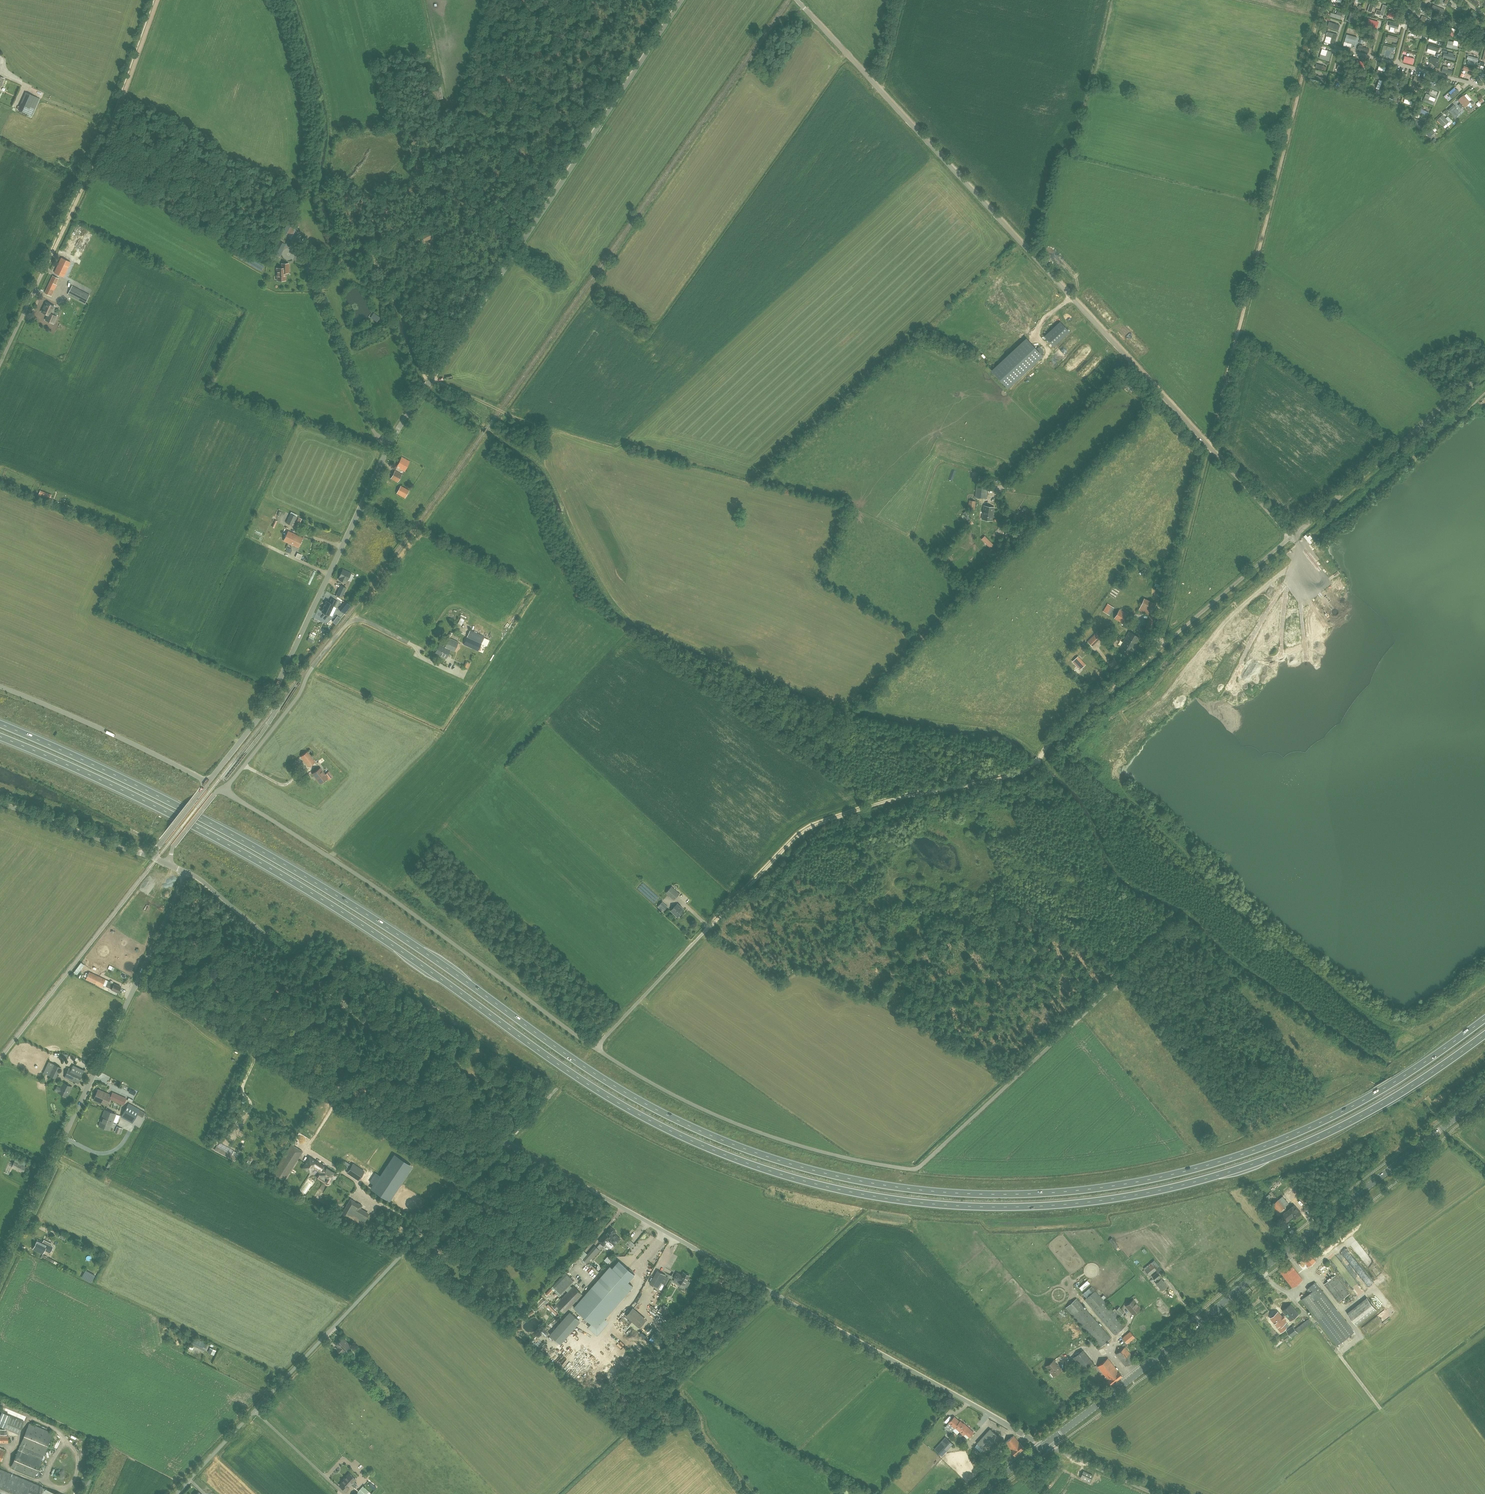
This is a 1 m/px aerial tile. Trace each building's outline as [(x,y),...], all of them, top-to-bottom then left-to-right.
[(1334,7),(1343,10),(1346,0),(1342,0),(1341,3),(1336,2),(1334,7)] [(1372,12),(1376,0),(1374,0),(1371,0),(1367,11),(1372,12)] [(1465,5),(1458,0),(1454,0),(1453,1),(1462,9),(1465,5)] [(1387,5),(1384,4),(1381,10),(1377,9),(1376,13),(1383,16),(1387,5)] [(1433,5),(1432,9),(1444,14),(1445,10),(1433,5)] [(1330,13),(1329,17),(1340,21),(1342,17),(1343,13),(1338,11),(1337,14),(1335,14),(1335,15),(1330,13)] [(1360,19),(1358,24),(1360,25),(1363,15),(1352,11),(1350,16),(1360,19)] [(1430,22),(1426,20),(1427,17),(1423,15),(1421,18),(1418,17),(1417,20),(1419,21),(1420,22),(1421,22),(1422,23),(1426,24),(1427,24),(1427,25),(1428,25),(1429,25),(1430,22)] [(1477,19),(1471,15),(1469,18),(1477,24),(1482,18),(1479,16),(1477,19)] [(1368,20),(1366,27),(1376,30),(1378,23),(1368,20)] [(1442,20),(1436,28),(1439,30),(1445,22),(1442,20)] [(1340,26),(1329,22),(1328,27),(1338,31),(1340,26)] [(1422,35),(1424,31),(1424,30),(1412,26),(1410,31),(1422,35)] [(1445,27),(1443,31),(1454,36),(1456,33),(1450,30),(1445,27)] [(1468,39),(1472,31),(1466,28),(1461,36),(1468,39)] [(1338,34),(1328,31),(1327,36),(1332,37),(1331,42),(1335,43),(1338,34)] [(1430,36),(1428,41),(1436,43),(1438,39),(1442,40),(1443,35),(1431,32),(1430,36)] [(1356,45),(1358,37),(1347,35),(1345,42),(1356,45)] [(1448,41),(1446,47),(1457,50),(1458,46),(1453,45),(1454,42),(1448,41)] [(1384,45),(1382,54),(1390,56),(1391,51),(1394,52),(1395,48),(1384,45)] [(1329,61),(1332,52),(1328,51),(1326,56),(1320,55),(1319,58),(1329,61)] [(1443,57),(1446,58),(1455,60),(1456,56),(1454,56),(1454,53),(1448,52),(1447,54),(1444,53),(1443,57)] [(1406,55),(1404,62),(1413,64),(1415,58),(1406,55)] [(1438,67),(1441,59),(1431,56),(1430,60),(1431,60),(1430,63),(1435,64),(1434,66),(1438,67)] [(1355,60),(1354,64),(1356,64),(1355,67),(1361,69),(1362,66),(1366,67),(1367,63),(1357,60),(1355,60)] [(1386,68),(1379,66),(1377,74),(1388,77),(1389,73),(1385,71),(1386,68)] [(1443,69),(1442,72),(1452,75),(1453,71),(1448,70),(1449,67),(1444,66),(1443,69)] [(1473,76),(1475,69),(1465,66),(1464,70),(1470,72),(1469,75),(1473,76)] [(1476,79),(1480,80),(1481,77),(1484,78),(1484,75),(1484,72),(1483,71),(1483,70),(1478,69),(1477,71),(1479,71),(1476,79)] [(1354,72),(1352,78),(1363,81),(1364,75),(1357,73),(1357,71),(1355,71),(1355,73),(1354,72)] [(1312,75),(1311,78),(1314,79),(1320,81),(1319,82),(1324,83),(1325,82),(1326,78),(1319,77),(1317,76),(1315,76),(1312,75)] [(1426,79),(1415,76),(1413,81),(1419,82),(1418,86),(1423,87),(1424,84),(1426,79)] [(1383,81),(1381,85),(1377,95),(1381,96),(1386,82),(1383,81)] [(1429,82),(1426,87),(1429,88),(1437,92),(1440,85),(1434,82),(1433,84),(1429,82)] [(1360,87),(1361,85),(1356,84),(1354,83),(1352,83),(1352,84),(1350,84),(1349,88),(1362,91),(1363,87),(1360,87)] [(433,111),(440,110),(438,99),(443,98),(441,86),(430,88),(432,100),(433,111)] [(1460,92),(1457,89),(1448,98),(1449,100),(1451,98),(1452,98),(1460,92)] [(1387,92),(1385,97),(1397,101),(1399,95),(1387,92)] [(1404,98),(1416,102),(1418,98),(1406,94),(1404,98)] [(1458,100),(1465,107),(1471,102),(1465,95),(1458,100)] [(20,107),(18,109),(32,116),(40,99),(34,96),(33,99),(30,108),(21,104),(20,107)] [(1454,110),(1457,107),(1454,104),(1448,110),(1455,118),(1458,115),(1454,110)] [(1419,107),(1417,111),(1428,116),(1429,112),(1419,107)] [(1449,122),(1443,115),(1437,120),(1444,127),(1449,122)] [(1415,118),(1413,122),(1423,127),(1425,123),(1415,118)] [(1430,127),(1425,132),(1430,138),(1435,132),(1437,130),(1434,126),(1432,128),(1430,127)] [(302,247),(298,245),(291,240),(295,231),(292,230),(294,226),(291,225),(292,223),(290,219),(273,253),(279,256),(285,244),(303,254),(304,251),(302,247)] [(428,232),(420,237),(423,242),(431,237),(428,232)] [(71,262),(61,257),(54,272),(64,277),(71,262)] [(74,280),(80,266),(72,262),(66,276),(74,280)] [(282,268),(276,268),(276,276),(277,276),(277,280),(286,280),(285,276),(286,276),(286,272),(289,272),(289,263),(282,264),(282,268)] [(94,284),(99,274),(91,270),(86,281),(94,284)] [(57,284),(56,284),(59,278),(53,275),(45,292),(51,296),(57,284)] [(76,280),(73,286),(72,285),(68,294),(85,303),(90,294),(79,289),(82,283),(76,280)] [(1048,308),(1041,301),(1038,304),(1036,306),(1034,304),(1028,310),(1032,314),(1034,312),(1037,315),(1043,310),(1044,312),(1048,308)] [(52,314),(53,311),(51,310),(53,306),(46,302),(44,306),(46,307),(43,312),(48,315),(46,320),(53,323),(57,316),(52,314)] [(1060,322),(1045,336),(1053,346),(1069,331),(1060,322)] [(1026,338),(992,370),(1008,388),(1042,356),(1026,338)] [(405,471),(410,462),(402,457),(397,467),(405,471)] [(398,483),(403,474),(395,470),(391,479),(398,483)] [(981,498),(986,498),(987,486),(982,486),(977,485),(976,497),(981,498)] [(401,486),(397,493),(405,498),(409,490),(401,486)] [(51,499),(53,495),(41,490),(39,494),(51,499)] [(993,520),(994,507),(984,506),(982,519),(993,520)] [(293,526),(297,516),(290,514),(286,523),(293,526)] [(397,526),(390,523),(388,528),(395,532),(397,526)] [(303,538),(294,534),(288,531),(284,541),(290,543),(298,547),(303,538)] [(1306,534),(1304,536),(1310,544),(1312,542),(1306,534)] [(984,536),(981,539),(990,548),(994,545),(984,536)] [(355,578),(356,575),(343,569),(339,577),(339,579),(346,583),(348,584),(350,580),(348,580),(350,576),(355,578)] [(301,570),(299,576),(309,580),(311,574),(301,570)] [(341,585),(337,594),(342,597),(346,588),(341,585)] [(335,607),(338,601),(333,599),(332,598),(330,602),(327,601),(322,612),(329,615),(333,606),(335,607)] [(1151,615),(1156,604),(1144,598),(1139,610),(1151,615)] [(345,614),(351,605),(345,601),(339,609),(345,614)] [(1105,610),(1111,614),(1116,606),(1109,602),(1105,610)] [(1125,624),(1130,616),(1120,610),(1115,619),(1125,624)] [(1152,631),(1155,618),(1150,616),(1146,629),(1152,631)] [(482,643),(485,637),(470,630),(464,643),(474,647),(477,641),(482,643)] [(1140,638),(1136,635),(1129,631),(1124,640),(1130,643),(1131,642),(1135,645),(1140,638)] [(1092,637),(1087,641),(1092,647),(1097,642),(1101,638),(1096,633),(1092,637)] [(445,647),(450,650),(454,651),(458,642),(449,638),(445,647)] [(1131,653),(1135,645),(1131,642),(1130,643),(1124,640),(1120,647),(1131,653)] [(450,650),(445,647),(439,644),(435,653),(446,658),(450,650)] [(1086,664),(1082,660),(1077,665),(1080,669),(1086,664)] [(307,752),(301,757),(309,767),(315,763),(307,752)] [(328,780),(333,777),(329,771),(325,774),(320,768),(312,774),(320,784),(327,779),(328,780)] [(680,894),(672,886),(666,893),(674,900),(680,894)] [(255,892),(248,900),(251,903),(258,895),(255,892)] [(668,906),(662,902),(658,906),(663,911),(668,906)] [(678,917),(685,910),(678,903),(671,911),(678,917)] [(102,987),(106,979),(89,972),(86,979),(102,987)] [(119,992),(121,987),(108,981),(107,984),(112,987),(111,989),(119,992)] [(56,1077),(61,1067),(54,1063),(48,1074),(56,1077)] [(82,1074),(69,1067),(65,1077),(78,1083),(82,1074)] [(66,1097),(67,1096),(67,1097),(72,1087),(63,1082),(58,1092),(63,1094),(62,1096),(66,1097)] [(113,1092),(111,1095),(98,1089),(94,1099),(107,1105),(110,1098),(124,1104),(126,1098),(113,1092)] [(133,1123),(140,1109),(129,1103),(121,1116),(133,1123)] [(231,1134),(242,1115),(245,1111),(240,1108),(238,1113),(227,1132),(231,1134)] [(110,1130),(113,1122),(116,1114),(105,1109),(102,1117),(99,1126),(110,1130)] [(117,1125),(117,1126),(115,1132),(120,1134),(123,1128),(117,1125)] [(303,1151),(291,1144),(272,1175),(283,1182),(303,1151)] [(237,1157),(233,1155),(216,1146),(215,1149),(236,1160),(237,1157)] [(310,1157),(303,1167),(311,1172),(314,1167),(321,1172),(320,1174),(326,1178),(325,1179),(325,1180),(325,1181),(325,1182),(326,1183),(327,1183),(328,1183),(329,1183),(330,1182),(331,1181),(333,1177),(335,1178),(337,1174),(335,1172),(334,1173),(324,1167),(317,1162),(310,1157)] [(349,1169),(352,1165),(345,1160),(342,1165),(349,1169)] [(26,1166),(14,1161),(12,1167),(23,1172),(26,1166)] [(366,1171),(354,1163),(347,1173),(360,1181),(366,1171)] [(307,1192),(314,1183),(310,1180),(303,1189),(307,1192)] [(368,1214),(360,1209),(362,1205),(350,1198),(341,1215),(353,1222),(353,1221),(361,1226),(368,1214)] [(1285,1207),(1280,1201),(1279,1199),(1272,1205),(1278,1212),(1285,1207)] [(1301,1213),(1294,1205),(1288,1210),(1289,1210),(1282,1216),(1286,1222),(1293,1216),(1295,1218),(1301,1213)] [(610,1228),(599,1240),(604,1245),(606,1243),(611,1248),(614,1245),(615,1243),(616,1243),(617,1243),(617,1242),(618,1242),(618,1241),(618,1240),(619,1240),(619,1239),(620,1238),(616,1234),(616,1235),(614,1233),(615,1232),(615,1231),(614,1230),(614,1229),(613,1229),(613,1228),(612,1228),(611,1228),(610,1228)] [(50,1252),(53,1247),(38,1240),(33,1249),(43,1253),(45,1250),(50,1252)] [(618,1245),(613,1250),(616,1253),(621,1248),(618,1245)] [(600,1250),(595,1246),(588,1254),(584,1251),(580,1255),(583,1259),(587,1262),(591,1257),(592,1259),(600,1250)] [(1316,1261),(1307,1251),(1307,1250),(1301,1255),(1310,1266),(1316,1261)] [(60,1264),(53,1259),(44,1255),(43,1255),(42,1255),(41,1258),(51,1263),(51,1262),(59,1266),(60,1264)] [(1150,1275),(1160,1267),(1154,1260),(1151,1263),(1152,1264),(1145,1270),(1150,1275)] [(1303,1280),(1289,1262),(1279,1270),(1293,1288),(1303,1280)] [(634,1278),(626,1271),(618,1264),(597,1289),(593,1286),(591,1288),(581,1300),(595,1313),(605,1300),(603,1298),(604,1297),(606,1295),(614,1301),(634,1278)] [(95,1275),(86,1270),(82,1277),(91,1282),(95,1275)] [(665,1283),(668,1279),(665,1277),(666,1275),(658,1271),(651,1283),(659,1288),(662,1281),(665,1283)] [(678,1281),(685,1285),(690,1276),(683,1272),(682,1275),(677,1272),(674,1277),(679,1280),(678,1281)] [(1156,1280),(1157,1279),(1158,1281),(1156,1283),(1162,1290),(1167,1286),(1160,1277),(1160,1276),(1157,1272),(1152,1276),(1156,1280)] [(1346,1276),(1359,1292),(1364,1288),(1351,1272),(1346,1276)] [(562,1275),(543,1297),(565,1316),(584,1295),(562,1275)] [(1350,1294),(1335,1275),(1325,1284),(1339,1302),(1350,1294)] [(1302,1299),(1319,1320),(1336,1343),(1353,1330),(1335,1308),(1318,1286),(1315,1282),(1307,1289),(1310,1293),(1302,1299)] [(1120,1310),(1118,1308),(1116,1309),(1115,1308),(1112,1310),(1095,1290),(1084,1299),(1115,1334),(1126,1325),(1118,1317),(1122,1313),(1120,1310)] [(655,1309),(661,1293),(655,1291),(650,1307),(655,1309)] [(532,1309),(535,1311),(546,1300),(542,1297),(532,1309)] [(1377,1309),(1367,1297),(1347,1313),(1357,1325),(1377,1309)] [(1111,1338),(1076,1299),(1066,1307),(1101,1347),(1111,1338)] [(1133,1314),(1140,1308),(1136,1303),(1135,1304),(1133,1301),(1134,1300),(1133,1300),(1126,1306),(1127,1306),(1133,1314)] [(1291,1320),(1298,1314),(1291,1304),(1283,1310),(1291,1320)] [(666,1310),(668,1307),(664,1305),(663,1308),(661,1307),(659,1310),(666,1314),(668,1311),(666,1310)] [(645,1321),(632,1309),(626,1316),(639,1327),(645,1321)] [(1278,1312),(1274,1315),(1274,1314),(1271,1316),(1272,1317),(1271,1318),(1277,1326),(1281,1332),(1286,1328),(1284,1324),(1287,1322),(1284,1319),(1285,1318),(1283,1316),(1282,1316),(1278,1312)] [(1309,1319),(1295,1329),(1293,1326),(1287,1331),(1291,1337),(1298,1332),(1312,1322),(1309,1319)] [(1135,1337),(1130,1331),(1122,1338),(1127,1343),(1135,1337)] [(201,1348),(205,1341),(195,1336),(192,1341),(199,1345),(198,1347),(201,1348)] [(339,1342),(336,1344),(339,1347),(337,1349),(341,1353),(342,1351),(343,1352),(346,1349),(350,1345),(343,1338),(339,1342)] [(1134,1359),(1125,1347),(1116,1354),(1125,1366),(1134,1359)] [(1093,1363),(1083,1350),(1070,1360),(1080,1372),(1093,1363)] [(354,1360),(347,1354),(342,1359),(349,1365),(354,1360)] [(1108,1358),(1097,1366),(1106,1376),(1105,1377),(1108,1380),(1106,1381),(1110,1386),(1122,1376),(1119,1371),(1108,1358)] [(1055,1374),(1062,1369),(1061,1369),(1054,1360),(1055,1360),(1055,1359),(1046,1366),(1051,1372),(1052,1371),(1055,1374)] [(904,1405),(902,1403),(898,1408),(904,1412),(902,1413),(906,1416),(918,1400),(911,1395),(904,1405)] [(914,1422),(920,1426),(928,1414),(923,1410),(914,1422)] [(24,1421),(10,1415),(5,1427),(19,1433),(24,1421)] [(955,1427),(960,1421),(954,1416),(949,1422),(954,1427),(955,1427)] [(960,1421),(955,1427),(964,1435),(965,1433),(969,1437),(974,1432),(969,1428),(966,1425),(965,1425),(960,1421)] [(35,1477),(53,1432),(29,1422),(11,1467),(35,1477)] [(999,1437),(990,1429),(977,1443),(986,1451),(999,1437)] [(1012,1457),(1025,1447),(1015,1433),(1006,1440),(1012,1448),(1008,1451),(1012,1457)] [(953,1444),(946,1437),(935,1449),(942,1456),(953,1444)] [(46,1489),(0,1469),(0,1493),(59,1493),(46,1489)] [(1093,1475),(1084,1471),(1080,1478),(1090,1482),(1093,1475)] [(342,1482),(340,1485),(347,1491),(349,1488),(350,1488),(349,1487),(356,1479),(349,1473),(342,1481),(342,1482)] [(91,1483),(94,1476),(88,1474),(85,1481),(91,1483)]
